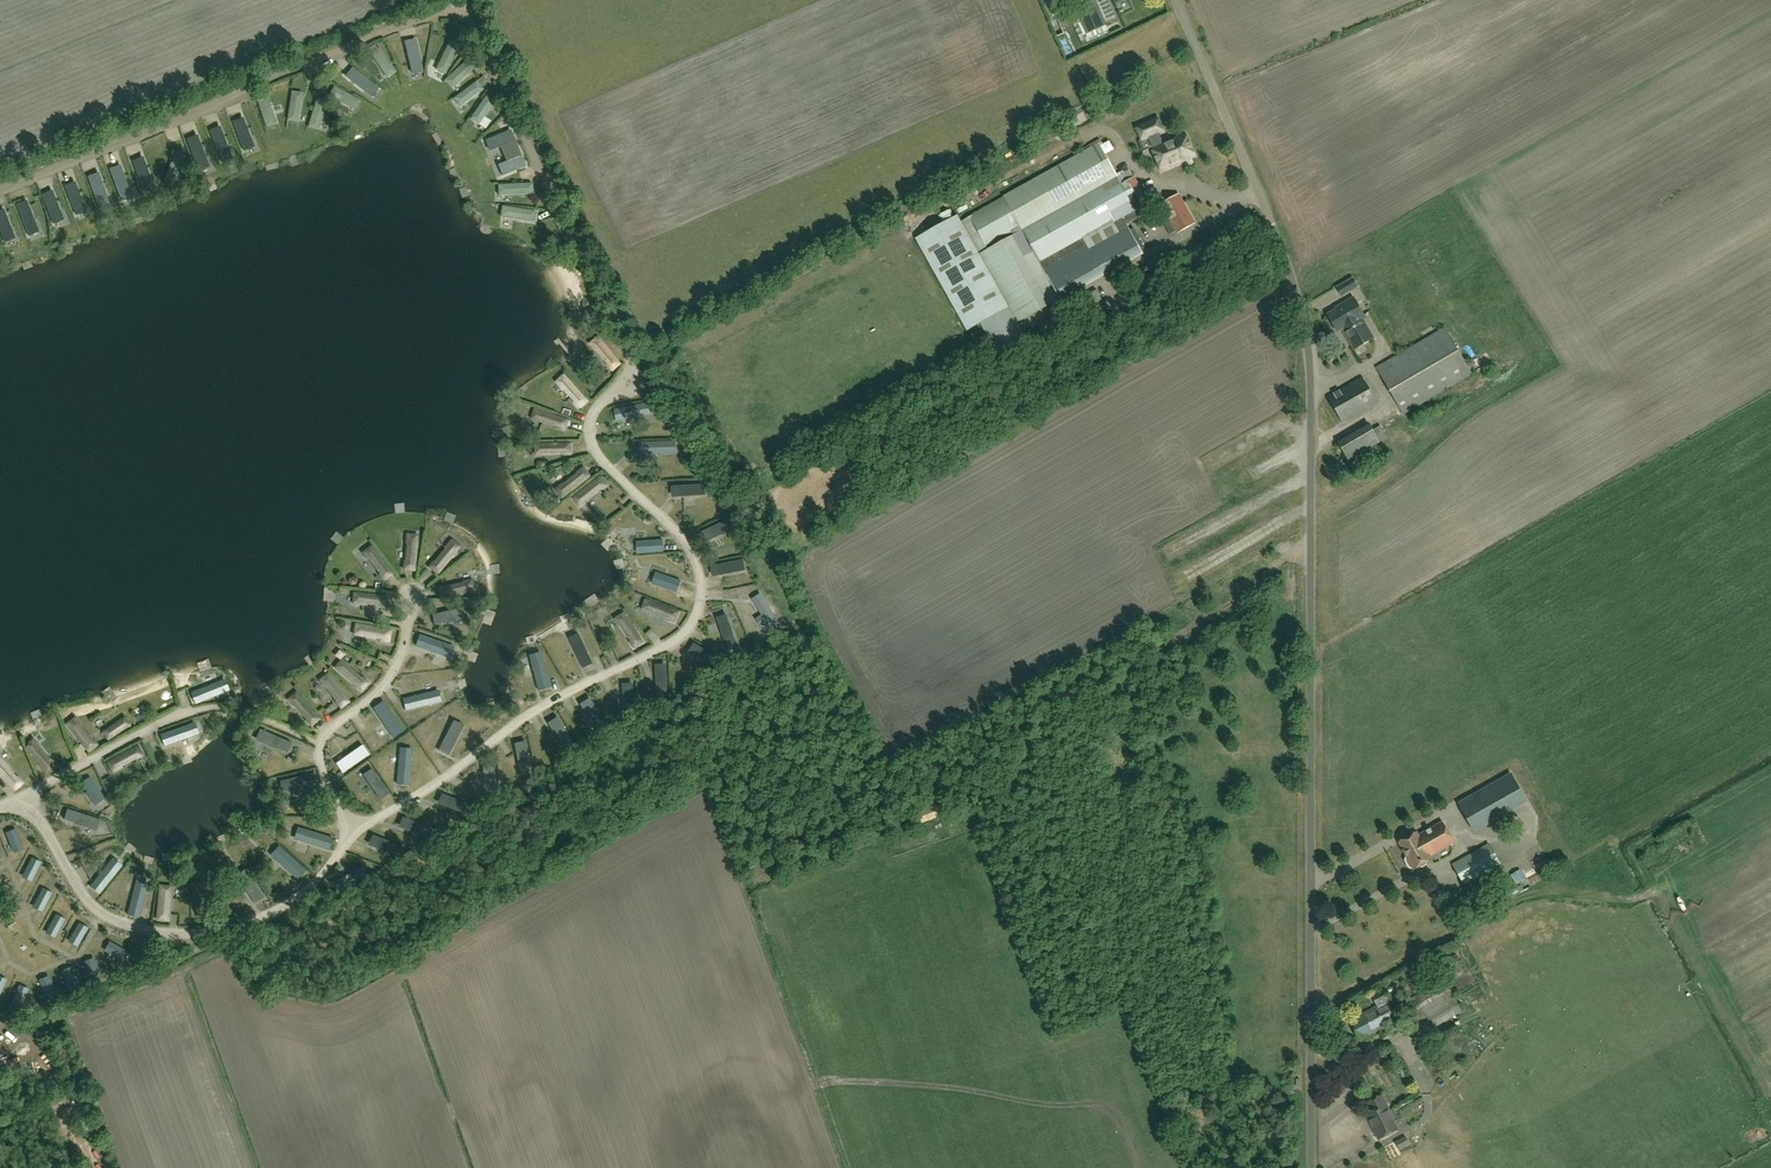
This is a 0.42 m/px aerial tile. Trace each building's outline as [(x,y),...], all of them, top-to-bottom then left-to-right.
[(1106,25),(1095,0),(1094,0),(1075,9),(1079,19),(1086,34),(1106,25)] [(1065,22),(1059,24),(1072,58),(1078,56),(1065,22)] [(421,40),(410,40),(410,73),(421,73),(421,40)] [(460,45),(450,40),(436,71),(445,76),(460,45)] [(383,48),(373,55),(392,79),(401,72),(383,48)] [(477,67),(470,60),(446,82),(453,89),(477,67)] [(380,85),(357,68),(351,76),(375,93),(380,85)] [(482,91),(476,83),(454,99),(460,107),(482,91)] [(366,100),(340,87),(335,96),(361,109),(366,100)] [(308,93),(297,92),(293,121),(305,122),(308,93)] [(272,97),(263,101),(273,129),(283,125),(272,97)] [(495,102),(487,97),(471,120),(480,126),(495,102)] [(333,102),(322,99),(315,128),(326,131),(333,102)] [(247,104),(237,109),(251,135),(261,131),(247,104)] [(491,128),(496,121),(490,117),(485,124),(491,128)] [(1162,132),(1157,118),(1136,127),(1141,141),(1142,142),(1149,139),(1152,147),(1151,147),(1152,149),(1161,171),(1172,167),(1171,166),(1194,156),(1184,134),(1162,143),(1159,133),(1162,132)] [(240,142),(215,125),(208,134),(234,151),(240,142)] [(499,165),(503,175),(525,166),(510,131),(486,141),(490,151),(501,146),(507,162),(499,165)] [(1100,139),(1089,145),(1090,147),(1075,156),(962,222),(1014,313),(1019,322),(1067,296),(1077,290),(1075,286),(1082,282),(1084,286),(1143,253),(1127,224),(1124,220),(1137,213),(1136,210),(1138,209),(1148,203),(1133,177),(1133,176),(1121,183),(1117,177),(1104,153),(1103,152),(1102,149),(1104,148),(1100,139)] [(228,158),(200,145),(195,156),(222,167),(228,158)] [(168,150),(158,147),(151,176),(162,179),(168,150)] [(192,156),(180,152),(170,180),(183,184),(192,156)] [(138,183),(128,155),(117,159),(127,186),(138,183)] [(115,188),(103,162),(92,167),(105,193),(115,188)] [(93,198),(68,180),(61,191),(87,207),(93,198)] [(531,184),(498,187),(498,198),(532,195),(531,184)] [(1178,234),(1196,224),(1179,194),(1161,204),(1178,234)] [(22,205),(10,205),(8,234),(20,235),(22,205)] [(89,220),(61,205),(56,216),(85,229),(89,220)] [(538,212),(505,206),(504,217),(537,222),(538,212)] [(47,211),(36,208),(28,236),(39,239),(47,211)] [(980,324),(989,340),(998,356),(1027,340),(1009,308),(958,215),(916,239),(966,329),(967,331),(978,325),(980,324)] [(1337,288),(1342,296),(1357,287),(1353,279),(1337,288)] [(1374,339),(1364,320),(1365,319),(1357,304),(1365,299),(1358,289),(1351,292),(1354,297),(1335,308),(1336,310),(1328,314),(1338,332),(1342,330),(1354,350),(1374,339)] [(1065,308),(1070,318),(1102,300),(1096,290),(1065,308)] [(1403,415),(1472,374),(1445,328),(1376,368),(1403,415)] [(615,375),(625,366),(602,336),(591,344),(598,353),(600,352),(611,366),(609,367),(615,375)] [(592,403),(568,376),(558,383),(564,391),(566,390),(577,404),(575,406),(580,413),(592,403)] [(1343,423),(1378,404),(1363,377),(1328,397),(1343,423)] [(573,421),(538,409),(533,421),(543,425),(543,424),(559,429),(558,430),(569,435),(573,421)] [(1348,461),(1380,442),(1369,424),(1338,443),(1348,461)] [(676,442),(643,443),(643,454),(676,453),(676,442)] [(575,444),(538,445),(538,458),(549,458),(549,457),(566,457),(567,458),(576,457),(575,444)] [(555,490),(559,495),(561,494),(563,497),(589,477),(586,474),(588,473),(584,468),(578,472),(578,473),(564,485),(563,484),(555,490)] [(580,507),(587,502),(586,501),(601,489),(602,490),(608,485),(604,480),(602,481),(600,478),(573,499),(580,507)] [(679,486),(679,497),(706,495),(705,484),(679,486)] [(737,528),(733,519),(732,518),(709,529),(713,539),(720,536),(731,531),(737,528)] [(403,570),(410,570),(410,569),(414,569),(418,537),(413,537),(414,535),(407,535),(406,544),(407,544),(405,562),(404,562),(403,570)] [(436,571),(439,573),(459,548),(456,546),(457,544),(452,540),(446,547),(447,548),(435,562),(434,561),(429,567),(435,572),(436,571)] [(663,540),(643,541),(644,553),(664,552),(663,540)] [(384,581),(389,577),(388,575),(391,573),(371,546),(362,553),(368,560),(369,559),(380,574),(379,575),(384,581)] [(743,559),(742,559),(717,564),(720,576),(746,571),(745,569),(743,559)] [(681,581),(662,575),(658,586),(677,592),(681,581)] [(438,588),(440,595),(441,594),(442,598),(475,590),(472,580),(463,582),(464,583),(446,588),(445,586),(438,588)] [(388,608),(388,601),(387,601),(387,597),(356,593),(355,597),(353,597),(353,604),(362,605),(362,604),(380,606),(380,607),(388,608)] [(760,593),(751,599),(768,625),(777,619),(760,593)] [(677,612),(646,600),(642,610),(651,613),(651,612),(668,619),(668,620),(675,623),(677,616),(676,616),(677,612)] [(466,608),(465,607),(432,615),(434,626),(448,622),(448,623),(449,623),(449,621),(466,617),(464,608),(466,608)] [(625,614),(622,617),(621,615),(615,619),(620,626),(621,626),(631,641),(630,642),(635,648),(640,645),(639,643),(643,641),(625,614)] [(738,646),(729,621),(719,625),(727,650),(738,646)] [(389,641),(390,635),(388,634),(389,630),(356,624),(354,635),(363,637),(363,635),(381,639),(381,640),(389,641)] [(451,646),(420,635),(416,646),(447,657),(451,646)] [(572,644),(583,668),(593,664),(582,640),(572,644)] [(717,670),(723,661),(700,647),(694,656),(717,670)] [(541,655),(530,658),(539,690),(550,687),(541,655)] [(362,688),(363,689),(369,683),(362,678),(361,679),(348,667),(349,666),(342,660),(335,668),(360,690),(362,688)] [(668,698),(667,671),(656,672),(657,698),(668,698)] [(340,709),(346,705),(345,703),(348,701),(328,674),(319,680),(325,688),(326,687),(336,701),(336,702),(336,703),(340,709)] [(225,686),(192,690),(194,704),(227,700),(225,686)] [(623,691),(624,717),(636,717),(634,690),(623,691)] [(435,692),(403,700),(405,710),(438,702),(435,692)] [(311,726),(316,722),(315,721),(318,718),(296,693),(288,700),(294,707),(295,706),(307,720),(306,721),(311,726)] [(384,704),(375,710),(394,738),(403,732),(384,704)] [(593,704),(583,710),(597,733),(606,727),(593,704)] [(75,718),(67,724),(87,749),(90,747),(91,748),(96,744),(93,739),(92,740),(80,725),(81,725),(75,718)] [(103,732),(108,740),(130,725),(125,718),(103,732)] [(561,723),(551,729),(565,751),(575,746),(561,723)] [(450,727),(438,750),(448,755),(460,732),(450,727)] [(192,729),(162,740),(166,751),(196,740),(192,729)] [(287,753),(292,743),(260,729),(260,730),(261,731),(258,740),(274,747),(273,748),(274,749),(274,748),(287,753)] [(26,748),(47,772),(50,769),(52,770),(57,766),(51,760),(51,761),(38,746),(39,746),(33,739),(28,743),(29,745),(26,748)] [(368,755),(362,746),(347,756),(348,757),(338,764),(344,772),(368,755)] [(139,751),(137,747),(109,762),(110,765),(108,765),(112,773),(122,767),(122,766),(135,759),(136,760),(143,756),(140,750),(139,751)] [(516,750),(521,776),(532,774),(526,748),(516,750)] [(411,752),(400,751),(397,784),(408,785),(411,752)] [(14,789),(17,786),(18,788),(23,783),(18,777),(17,778),(4,764),(5,764),(0,758),(0,774),(14,789)] [(380,799),(388,794),(371,769),(372,770),(364,775),(371,785),(370,786),(380,799)] [(483,773),(484,800),(495,799),(494,773),(483,773)] [(313,774),(287,780),(289,791),(315,785),(313,774)] [(101,794),(90,777),(80,784),(92,800),(101,794)] [(473,806),(448,796),(444,807),(465,815),(469,816),(470,812),(473,806)] [(1486,822),(1472,796),(1459,803),(1473,829),(1486,822)] [(922,823),(941,816),(937,805),(919,812),(922,823)] [(100,820),(67,809),(64,820),(77,824),(77,825),(78,825),(78,823),(95,829),(98,820),(100,821),(100,820)] [(434,829),(409,820),(405,830),(425,837),(430,839),(432,833),(434,829)] [(1437,852),(1455,842),(1443,822),(1428,830),(1431,837),(1429,838),(1435,848),(1437,852)] [(15,829),(6,833),(9,840),(10,840),(13,848),(17,846),(20,845),(17,837),(18,836),(15,829)] [(300,829),(297,840),(329,849),(332,839),(300,829)] [(1431,837),(1428,830),(1418,836),(1416,833),(1400,842),(1408,856),(1406,858),(1405,860),(1409,867),(1412,868),(1414,867),(1415,869),(1431,859),(1430,856),(1428,852),(1435,848),(1429,838),(1431,837)] [(404,847),(379,838),(375,848),(393,855),(400,858),(402,850),(404,847)] [(1464,884),(1500,863),(1489,844),(1453,865),(1464,884)] [(281,849),(273,857),(298,879),(305,871),(281,849)] [(30,866),(26,873),(29,875),(32,877),(37,869),(38,869),(41,863),(32,858),(29,865),(30,866)] [(112,861),(91,887),(100,894),(120,868),(112,861)] [(344,890),(368,875),(365,871),(363,867),(349,875),(349,876),(340,881),(341,882),(345,889),(343,890),(344,890)] [(1527,881),(1521,870),(1511,876),(1517,886),(1527,881)] [(250,875),(240,881),(254,904),(264,898),(250,875)] [(203,882),(196,883),(196,885),(192,886),(198,917),(202,916),(203,918),(209,917),(208,909),(207,909),(203,891),(204,891),(203,882)] [(136,883),(128,915),(139,918),(147,886),(136,883)] [(158,920),(168,921),(171,887),(161,886),(158,920)] [(40,896),(37,904),(40,906),(43,907),(47,899),(49,900),(52,893),(43,888),(39,896),(40,896)] [(54,922),(49,930),(53,932),(56,933),(60,925),(61,926),(65,919),(56,915),(52,922),(54,922)] [(77,931),(72,938),(76,940),(79,942),(83,934),(84,935),(88,928),(79,923),(75,930),(77,931)] [(113,946),(110,952),(118,957),(117,958),(123,962),(128,953),(122,949),(121,950),(113,946)] [(1448,978),(1463,971),(1458,961),(1444,968),(1448,978)] [(91,965),(87,966),(91,975),(89,975),(92,982),(102,978),(99,971),(97,972),(94,963),(91,965)] [(68,974),(64,975),(68,984),(67,985),(69,991),(79,988),(76,980),(75,981),(71,973),(68,974)] [(1434,1029),(1462,1011),(1444,979),(1410,999),(1400,1005),(1415,1031),(1430,1022),(1434,1029)] [(46,983),(42,984),(46,993),(44,993),(47,1000),(57,996),(54,989),(52,990),(49,981),(46,983)] [(1362,1040),(1398,1021),(1389,1003),(1390,1002),(1383,988),(1371,994),(1378,1006),(1351,1020),(1362,1040)] [(14,999),(11,1006),(21,1010),(24,1002),(22,1002),(25,993),(22,992),(19,991),(15,999),(14,999)] [(1379,1138),(1398,1128),(1393,1119),(1394,1118),(1382,1094),(1367,1102),(1371,1109),(1365,1112),(1379,1138)]
